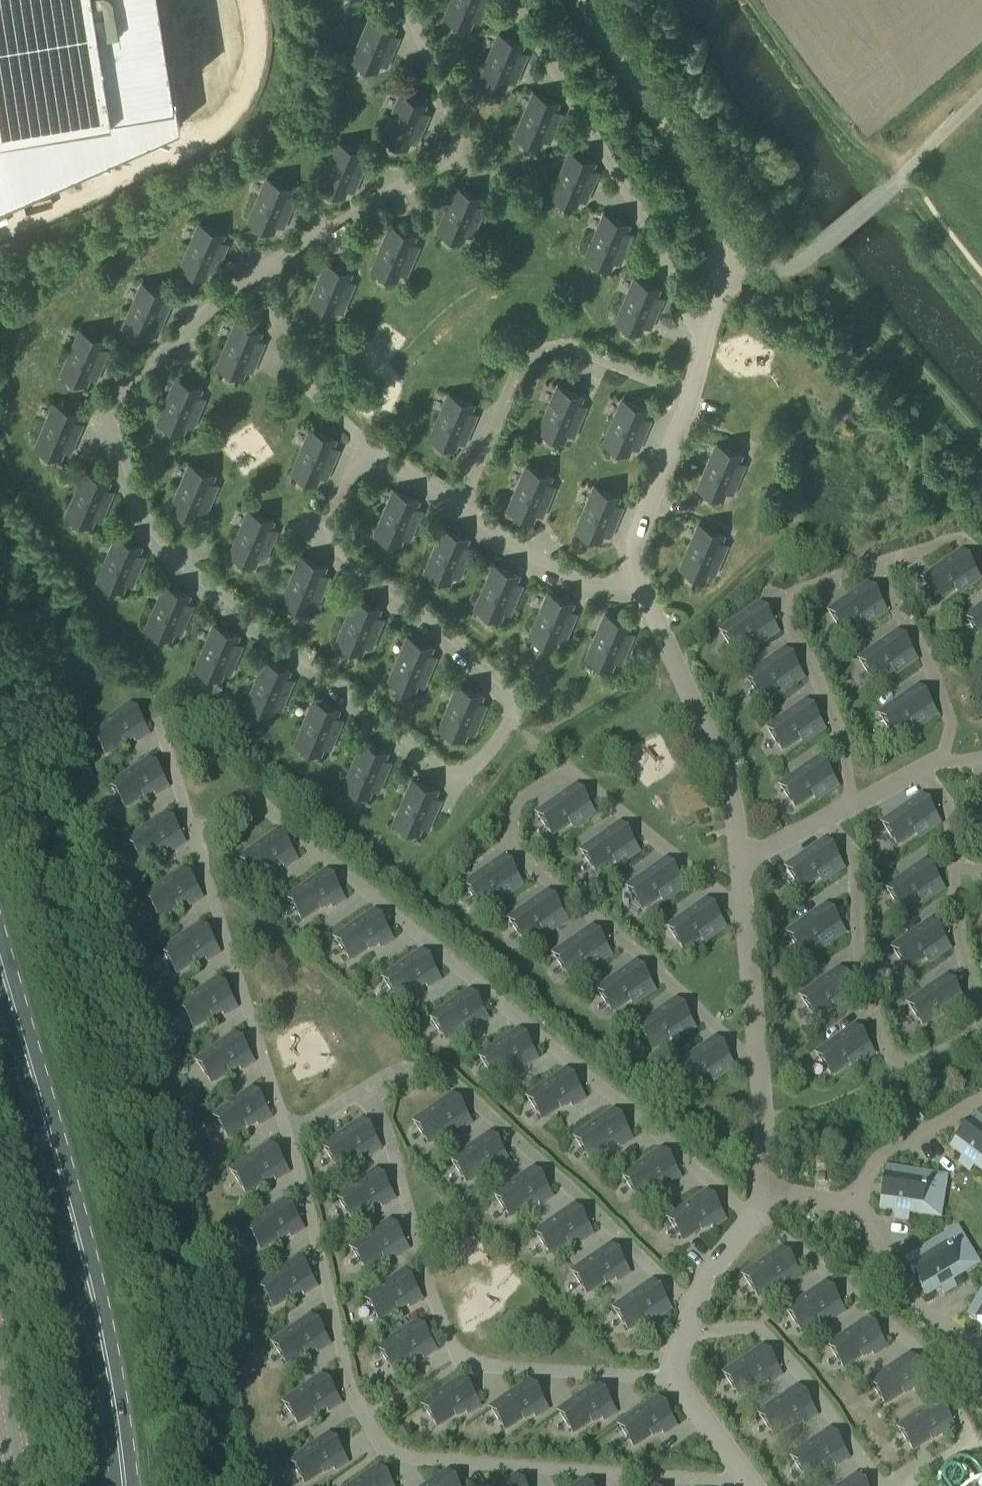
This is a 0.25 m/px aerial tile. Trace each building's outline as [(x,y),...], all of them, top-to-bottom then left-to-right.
[(182,140),(162,0),(0,0),(0,219),(182,140)] [(487,0),(451,0),(444,15),(469,26),(473,16),(479,19),(487,0)] [(386,63),(396,40),(390,37),(394,28),(370,17),(352,60),(376,70),(380,61),(386,63)] [(515,80),(525,56),(518,54),(522,44),(498,34),(480,76),(504,87),(508,77),(515,80)] [(550,139),(560,115),(553,113),(557,103),(533,93),(515,135),(539,145),(543,136),(550,139)] [(416,140),(426,117),(420,114),(424,105),(400,94),(382,137),(406,147),(410,138),(416,140)] [(353,188),(363,165),(357,162),(361,153),(337,142),(319,185),(343,195),(347,186),(353,188)] [(586,198),(596,175),(589,172),(593,163),(569,152),(551,195),(575,205),(579,196),(586,198)] [(283,224),(293,201),(286,198),(290,188),(266,178),(248,220),(272,231),(276,221),(283,224)] [(472,233),(482,210),(476,207),(480,198),(455,187),(437,230),(462,240),(466,231),(472,233)] [(620,260),(630,237),(623,234),(627,224),(603,214),(585,256),(609,267),(613,257),(620,260)] [(215,270),(225,246),(218,244),(222,234),(198,224),(180,266),(204,277),(208,267),(215,270)] [(406,272),(416,248),(410,246),(414,236),(390,226),(372,268),(396,278),(400,269),(406,272)] [(342,309),(352,286),(346,283),(350,274),(325,263),(307,306),(332,316),(336,307),(342,309)] [(650,325),(660,301),(654,298),(658,289),(634,279),(616,321),(640,331),(644,322),(650,325)] [(158,330),(168,306),(161,303),(165,294),(141,284),(123,326),(147,336),(151,327),(158,330)] [(252,368),(262,345),(255,342),(259,333),(235,322),(217,365),(241,375),(245,366),(252,368)] [(96,376),(106,353),(99,350),(103,341),(79,330),(61,373),(85,383),(89,374),(96,376)] [(192,425),(202,401),(196,398),(200,389),(175,379),(157,421),(182,431),(186,422),(192,425)] [(573,433),(583,409),(577,407),(581,397),(557,387),(539,429),(563,440),(567,430),(573,433)] [(464,440),(474,417),(468,414),(472,405),(447,394),(429,437),(454,447),(458,438),(464,440)] [(638,446),(648,422),(642,420),(646,410),(621,400),(603,442),(628,453),(632,443),(638,446)] [(70,450),(80,426),(73,424),(77,414),(53,404),(35,446),(59,457),(63,447),(70,450)] [(326,475),(336,452),(330,449),(334,440),(309,429),(291,472),(316,482),(320,473),(326,475)] [(732,491),(742,467),(736,464),(740,455),(716,445),(698,487),(722,497),(726,488),(732,491)] [(205,511),(215,487),(209,484),(213,475),(188,465),(170,507),(195,517),(199,508),(205,511)] [(542,512),(552,489),(546,486),(550,477),(526,466),(507,509),(532,519),(536,510),(542,512)] [(101,518),(111,494),(104,491),(108,482),(84,472),(66,514),(90,524),(94,515),(101,518)] [(610,533),(620,509),(614,507),(618,497),(593,487),(575,529),(600,539),(604,530),(610,533)] [(409,536),(419,513),(413,510),(417,501),(393,490),(375,533),(399,543),(403,534),(409,536)] [(264,557),(275,533),(268,530),(272,521),(248,511),(230,553),(254,563),(258,554),(264,557)] [(715,570),(725,547),(718,544),(722,535),(698,524),(680,567),(704,577),(708,568),(715,570)] [(459,575),(469,551),(463,548),(467,539),(443,529),(424,571),(449,581),(453,572),(459,575)] [(132,583),(142,559),(136,557),(140,547),(115,537),(97,579),(122,589),(126,580),(132,583)] [(959,594),(979,580),(960,553),(922,579),(937,601),(955,588),(959,594)] [(317,603),(327,579),(320,577),(324,567),(300,557),(282,599),(306,609),(310,600),(317,603)] [(510,611),(520,587),(513,585),(517,575),(493,565),(475,607),(499,618),(503,608),(510,611)] [(180,631),(191,607),(184,605),(188,595),(164,585),(146,627),(170,638),(174,628),(180,631)] [(866,627),(885,613),(866,585),(828,612),(844,633),(862,621),(866,627)] [(564,639),(574,616),(567,613),(571,604),(547,593),(529,636),(553,646),(557,637),(564,639)] [(371,645),(381,621),(374,619),(378,609),(354,599),(336,641),(360,652),(364,642),(371,645)] [(757,647),(777,633),(758,606),(720,632),(735,654),(753,641),(757,647)] [(966,618),(981,639),(981,606),(966,618)] [(621,660),(631,637),(625,634),(629,625),(604,614),(586,657),(610,667),(615,658),(621,660)] [(229,671),(240,648),(233,645),(237,635),(213,625),(195,667),(219,678),(223,668),(229,671)] [(896,675),(916,660),(896,633),(859,660),(874,681),(892,669),(896,675)] [(424,683),(434,659),(427,657),(431,647),(407,637),(389,679),(413,689),(417,680),(424,683)] [(783,692),(803,678),(783,651),(746,678),(761,699),(779,687),(783,692)] [(281,706),(291,683),(284,680),(288,671),(264,660),(246,703),(270,713),(274,704),(281,706)] [(473,731),(483,707),(477,705),(481,695),(457,685),(439,727),(463,738),(467,728),(473,731)] [(916,729),(936,715),(916,688),(879,714),(894,736),(912,723),(916,729)] [(330,746),(340,722),(333,720),(337,710),(313,700),(295,742),(319,753),(323,743),(330,746)] [(804,744),(824,730),(804,703),(767,729),(782,751),(800,738),(804,744)] [(139,741),(151,732),(132,705),(94,731),(109,753),(135,735),(139,741)] [(378,788),(388,764),(382,761),(386,752),(361,742),(343,784),(368,794),(372,785),(378,788)] [(817,801),(837,787),(817,759),(780,786),(795,807),(813,795),(817,801)] [(156,796),(167,788),(148,760),(111,786),(126,808),(152,790),(156,796)] [(428,825),(438,802),(432,799),(436,789),(412,779),(393,821),(418,832),(422,822),(428,825)] [(573,829),(593,815),(574,787),(536,814),(551,835),(569,823),(573,829)] [(919,838),(939,824),(920,797),(882,823),(897,845),(915,832),(919,838)] [(173,851),(184,843),(165,816),(127,842),(142,863),(169,845),(173,851)] [(618,866),(638,852),(618,825),(581,851),(596,873),(614,860),(618,866)] [(285,868),(296,860),(277,833),(239,859),(254,881),(281,863),(285,868)] [(823,883),(843,869),(823,841),(786,868),(801,889),(819,877),(823,883)] [(501,900),(521,886),(502,858),(464,885),(479,906),(497,894),(501,900)] [(664,902),(684,888),(664,861),(627,887),(642,909),(660,897),(664,902)] [(923,903),(943,890),(924,862),(886,888),(901,910),(919,898),(923,903)] [(190,906),(201,898),(182,870),(145,897),(160,918),(186,900),(190,906)] [(332,908),(344,900),(325,873),(287,899),(302,921),(328,903),(332,908)] [(545,934),(565,921),(546,893),(508,919),(523,941),(541,929),(545,934)] [(705,942),(724,928),(705,901),(667,927),(682,949),(700,936),(705,942)] [(824,948),(844,934),(825,906),(787,933),(802,955),(820,942),(824,948)] [(380,948),(392,940),(373,913),(335,939),(350,961),(376,942),(380,948)] [(929,963),(949,949),(930,922),(892,948),(907,970),(925,957),(929,963)] [(207,961),(219,953),(200,925),(162,952),(177,973),(203,955),(207,961)] [(590,970),(610,956),(591,928),(553,955),(568,976),(586,964),(590,970)] [(428,988),(440,980),(421,953),(383,979),(398,1000),(424,982),(428,988)] [(634,1005),(654,991),(635,963),(597,990),(612,1012),(630,999),(634,1005)] [(837,1011),(857,997),(838,970),(800,996),(815,1018),(833,1005),(837,1011)] [(944,1019),(964,1005),(945,977),(908,1004),(922,1025),(940,1013),(944,1019)] [(224,1016),(236,1008),(217,980),(179,1007),(194,1028),(220,1010),(224,1016)] [(476,1028),(487,1020),(468,992),(431,1019),(446,1040),(472,1022),(476,1028)] [(674,1042),(694,1029),(675,1001),(637,1027),(652,1049),(670,1037),(674,1042)] [(853,1069),(873,1054),(853,1027),(816,1054),(831,1075),(849,1063),(853,1069)] [(524,1068),(535,1060),(516,1032),(478,1059),(493,1080),(520,1062),(524,1068)] [(241,1071),(253,1063),(234,1035),(196,1062),(211,1083),(237,1065),(241,1071)] [(713,1081),(733,1067),(714,1040),(676,1066),(691,1088),(709,1075),(713,1081)] [(571,1108),(583,1100),(564,1072),(526,1098),(541,1120),(568,1102),(571,1108)] [(259,1126),(270,1118),(251,1090),(213,1117),(228,1138),(255,1120),(259,1126)] [(459,1132),(471,1124),(452,1096),(414,1122),(429,1144),(455,1126),(459,1132)] [(619,1148),(631,1140),(612,1112),(574,1138),(589,1160),(615,1142),(619,1148)] [(949,1150),(961,1159),(957,1166),(968,1175),(973,1168),(981,1175),(981,1119),(976,1114),(949,1150)] [(368,1157),(380,1149),(361,1121),(323,1147),(338,1169),(364,1151),(368,1157)] [(503,1167),(514,1159),(495,1131),(457,1157),(472,1179),(499,1161),(503,1167)] [(276,1181),(288,1173),(269,1145),(231,1172),(246,1193),(272,1175),(276,1181)] [(667,1187),(679,1179),(660,1152),(622,1178),(637,1200),(663,1182),(667,1187)] [(546,1201),(558,1193),(539,1166),(501,1192),(516,1214),(542,1196),(546,1201)] [(893,1222),(908,1224),(909,1216),(941,1221),(945,1196),(929,1193),(932,1175),(886,1167),(879,1211),(894,1214),(893,1222)] [(382,1207),(394,1199),(375,1172),(337,1198),(352,1220),(378,1201),(382,1207)] [(713,1228),(725,1220),(706,1193),(668,1219),(683,1241),(709,1223),(713,1228)] [(291,1237),(302,1229),(283,1202),(246,1228),(261,1250),(287,1232),(291,1237)] [(586,1238),(598,1230),(579,1203),(541,1229),(556,1251),(582,1233),(586,1238)] [(396,1258),(408,1250),(389,1222),(351,1248),(366,1270),(392,1252),(396,1258)] [(945,1297),(958,1289),(953,1283),(981,1265),(967,1244),(953,1252),(944,1236),(904,1261),(927,1299),(941,1291),(945,1297)] [(623,1278),(635,1270),(616,1242),(578,1268),(593,1290),(619,1272),(623,1278)] [(788,1285),(800,1277),(781,1250),(743,1276),(758,1298),(784,1279),(788,1285)] [(304,1295),(316,1287),(297,1260),(259,1286),(274,1307),(300,1289),(304,1295)] [(410,1308),(421,1300),(402,1273),(365,1299),(380,1321),(406,1302),(410,1308)] [(659,1318),(670,1310),(651,1283),(613,1309),(628,1331),(655,1313),(659,1318)] [(832,1320),(843,1312),(824,1285),(787,1311),(802,1332),(828,1314),(832,1320)] [(966,1317),(981,1326),(981,1289),(966,1317)] [(317,1353),(329,1345),(310,1317),(272,1343),(287,1365),(313,1347),(317,1353)] [(874,1356),(886,1348),(866,1320),(829,1346),(844,1368),(870,1350),(874,1356)] [(424,1359),(435,1351),(416,1323),(378,1349),(393,1371),(420,1353),(424,1359)] [(769,1383),(781,1375),(762,1348),(724,1374),(739,1396),(765,1378),(769,1383)] [(915,1392),(927,1384),(908,1357),(870,1383),(885,1404),(911,1386),(915,1392)] [(328,1412),(340,1404),(321,1377),(283,1403),(298,1424),(324,1406),(328,1412)] [(468,1415),(479,1407),(460,1379),(422,1405),(437,1427),(464,1409),(468,1415)] [(536,1418),(547,1410),(528,1382),(490,1409),(505,1430),(532,1412),(536,1418)] [(604,1421),(615,1413),(596,1386),(558,1412),(573,1434),(600,1416),(604,1421)] [(804,1424),(816,1416),(797,1388),(759,1415),(774,1436),(800,1418),(804,1424)] [(664,1435),(676,1427),(657,1399),(619,1425),(634,1447),(660,1429),(664,1435)] [(943,1438),(954,1430),(935,1402),(898,1429),(913,1450),(939,1432),(943,1438)] [(836,1467),(848,1459),(829,1431),(791,1457),(806,1479),(832,1461),(836,1467)] [(335,1471),(347,1463),(328,1436),(290,1462),(305,1484),(331,1466),(335,1471)] [(378,1468),(352,1485),(390,1485),(378,1468)] [(446,1473),(427,1485),(456,1485),(446,1473)] [(515,1477),(502,1485),(521,1485),(515,1477)] [(856,1477),(844,1485),(862,1485),(856,1477)]
